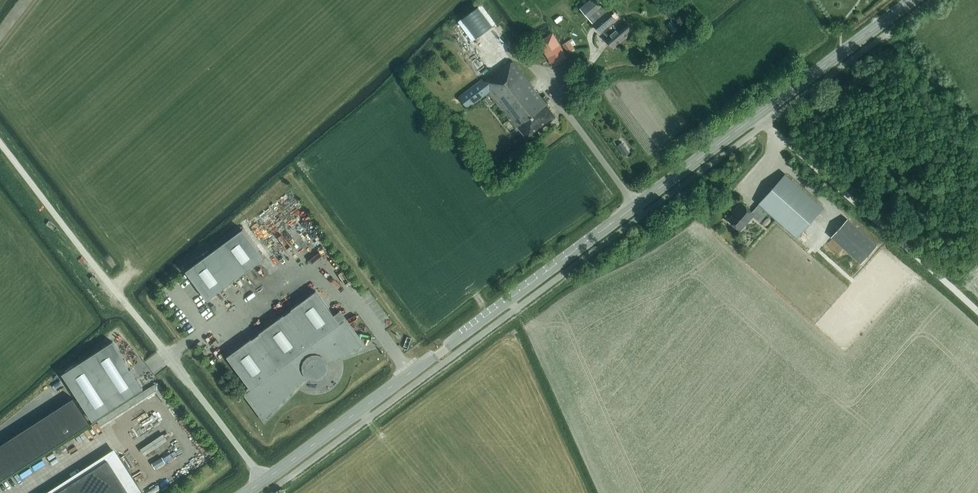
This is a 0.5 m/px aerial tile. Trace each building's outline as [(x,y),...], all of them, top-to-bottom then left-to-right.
[(579,8),(588,18),(603,5),(602,3),(605,0),(589,0),(579,8)] [(671,13),(679,6),(674,0),(669,0),(664,4),(671,13)] [(608,11),(593,24),(601,33),(602,31),(607,37),(606,39),(613,48),(633,31),(625,22),(617,30),(611,24),(616,20),(608,11)] [(674,33),(679,29),(672,21),(667,25),(674,33)] [(568,58),(553,34),(539,43),(554,67),(568,58)] [(574,49),(572,46),(575,44),(571,39),(562,45),(567,53),(574,49)] [(541,99),(512,62),(485,82),(482,79),(459,96),(468,108),(488,92),(516,128),(517,127),(527,139),(556,117),(545,103),(549,100),(545,96),(541,99)] [(627,152),(622,146),(617,149),(622,156),(627,152)] [(753,216),(759,222),(768,212),(796,237),(823,207),(785,174),(758,204),(759,204),(752,212),(741,203),(735,210),(736,211),(728,220),(740,230),(753,216)] [(861,263),(877,246),(847,219),(831,237),(861,263)] [(242,229),(186,271),(207,300),(232,282),(231,281),(239,275),(239,276),(264,258),(242,229)] [(326,365),(325,363),(363,345),(344,320),(340,323),(316,291),(226,357),(250,389),(246,392),(265,418),(309,374),(310,375),(311,376),(312,376),(314,377),(316,377),(317,377),(319,377),(320,376),(321,376),(323,374),(323,373),(324,373),(324,372),(325,371),(326,370),(326,368),(326,367),(326,366),(326,365)] [(62,374),(93,421),(143,389),(130,369),(125,362),(125,361),(113,341),(62,374)] [(0,444),(0,481),(89,424),(72,397),(0,444)] [(146,450),(169,434),(162,423),(139,439),(146,450)] [(163,452),(153,458),(157,463),(166,458),(163,452)] [(55,492),(129,492),(107,459),(55,492)]
